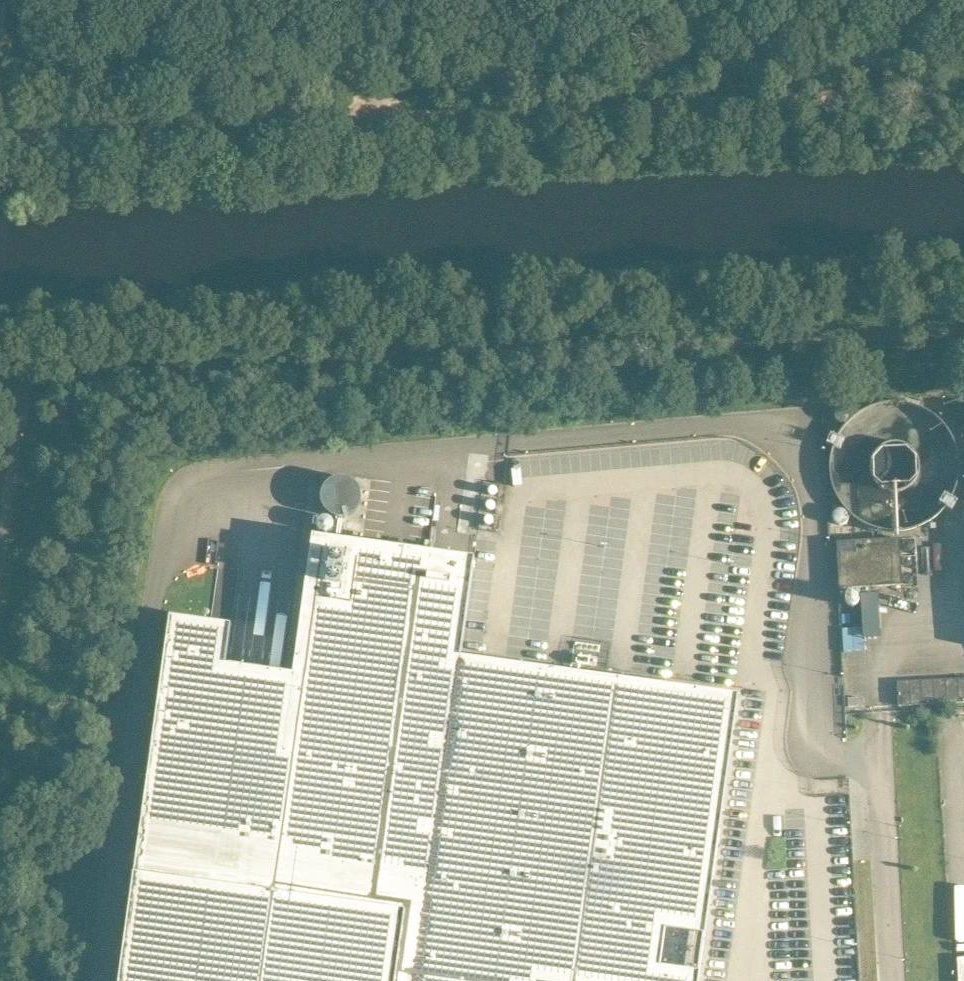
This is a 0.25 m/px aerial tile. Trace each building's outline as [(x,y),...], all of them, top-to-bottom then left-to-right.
[(120,980),(699,980),(738,695),(540,667),(461,656),(467,616),(475,557),(474,557),(324,536),(313,535),(294,673),(226,663),(232,624),(171,616),(120,980)] [(900,538),(837,541),(840,588),(903,585),(900,538)] [(875,591),(858,591),(860,635),(877,634),(875,591)] [(956,701),(955,677),(907,679),(909,703),(956,701)]
